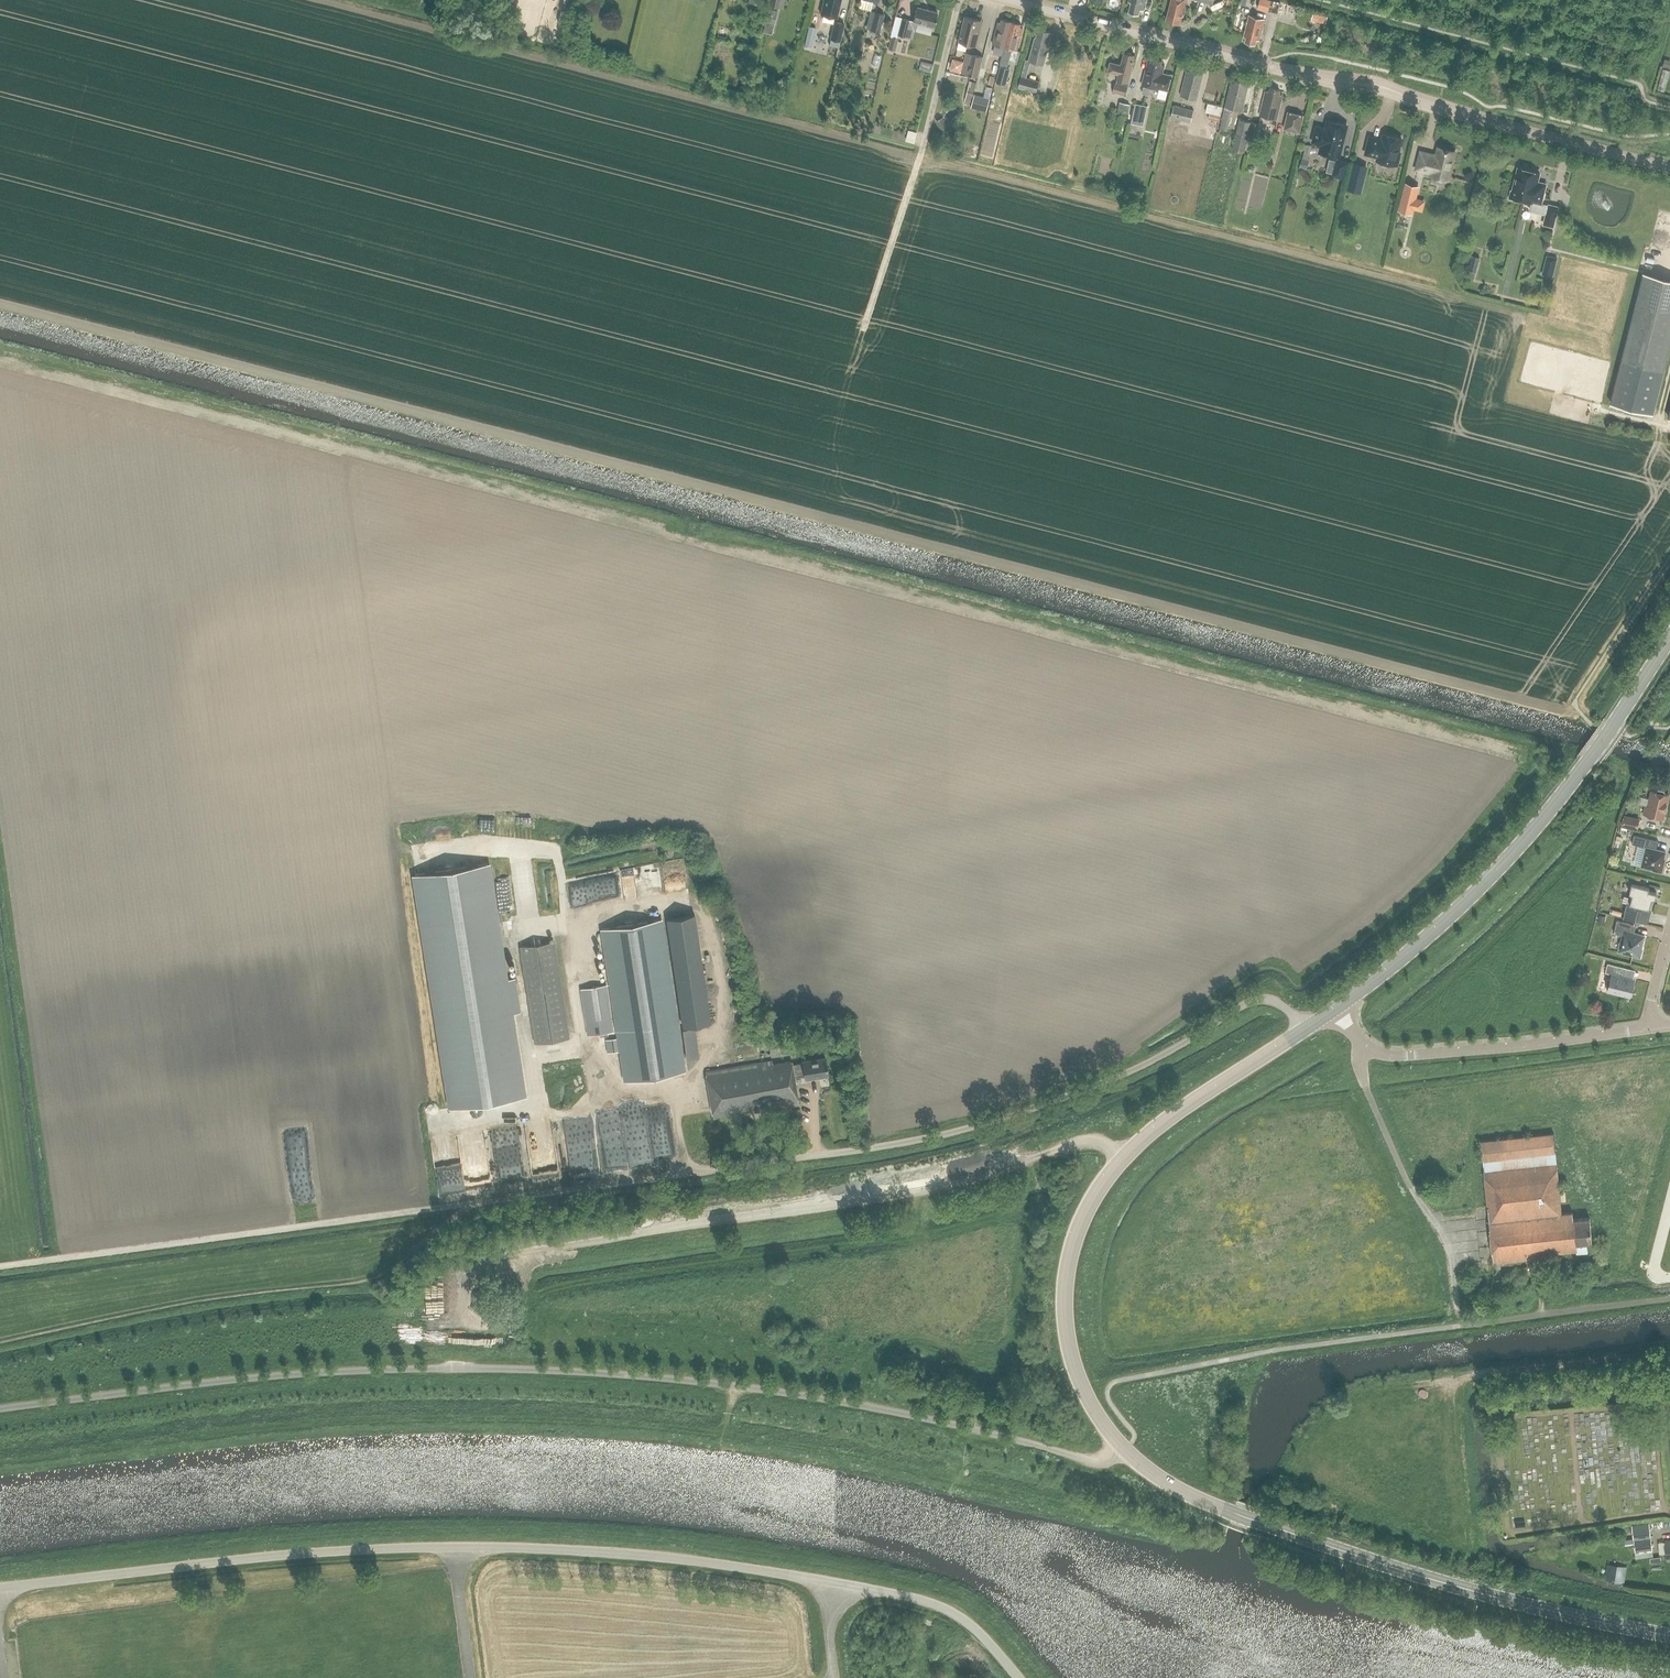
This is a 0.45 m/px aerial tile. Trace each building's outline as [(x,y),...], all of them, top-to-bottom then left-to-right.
[(820,14),(837,18),(841,0),(824,0),(820,14)] [(1146,0),(1129,0),(1128,2),(1131,2),(1129,12),(1139,14),(1140,10),(1143,10),(1146,0)] [(1186,0),(1172,0),(1166,20),(1180,23),(1182,16),(1183,16),(1186,6),(1184,6),(1186,0)] [(1260,1),(1258,8),(1279,14),(1282,2),(1274,1),(1273,4),(1260,1)] [(902,19),(898,35),(907,38),(910,26),(915,27),(916,22),(933,27),(937,12),(916,7),(913,21),(902,19)] [(1258,17),(1260,10),(1254,8),(1252,16),(1250,15),(1244,36),(1247,37),(1245,41),(1255,44),(1256,40),(1259,40),(1264,19),(1258,17)] [(777,11),(768,9),(764,24),(773,26),(777,11)] [(875,11),(870,29),(879,32),(884,14),(875,11)] [(1320,14),(1318,22),(1326,24),(1328,17),(1320,14)] [(976,46),(977,43),(983,21),(965,16),(958,41),(976,46)] [(1005,47),(1011,22),(1002,19),(1001,23),(998,22),(992,44),(1005,47)] [(829,46),(838,48),(844,23),(834,21),(830,38),(831,39),(829,46)] [(1011,22),(1005,47),(1017,50),(1023,28),(1020,28),(1021,24),(1011,22)] [(1036,37),(1035,37),(1029,60),(1044,64),(1050,42),(1049,41),(1051,32),(1038,29),(1036,37)] [(807,35),(804,45),(812,47),(814,37),(814,36),(807,35)] [(898,38),(891,37),(888,49),(899,52),(901,43),(898,42),(898,38)] [(1012,50),(1005,48),(1000,66),(1001,66),(996,82),(1006,85),(1011,69),(1007,67),(1012,50)] [(1132,65),(1134,55),(1132,55),(1131,53),(1128,52),(1126,53),(1124,53),(1121,65),(1111,62),(1108,72),(1118,74),(1117,80),(1119,80),(1118,84),(1115,83),(1112,92),(1125,95),(1133,65),(1132,65)] [(971,53),(966,74),(978,77),(983,56),(979,55),(973,54),(971,53)] [(951,68),(964,72),(968,61),(956,56),(951,68)] [(1148,61),(1142,85),(1144,86),(1148,87),(1151,88),(1158,89),(1168,91),(1172,76),(1162,73),(1164,65),(1161,65),(1162,61),(1152,58),(1151,62),(1148,61)] [(1027,78),(1031,62),(1026,61),(1022,76),(1027,78)] [(1196,100),(1203,75),(1200,74),(1201,71),(1191,68),(1190,72),(1187,71),(1180,96),(1196,100)] [(1040,81),(1027,78),(1022,76),(1019,88),(1037,93),(1040,81)] [(1244,86),(1245,82),(1235,80),(1234,83),(1231,82),(1220,129),(1227,131),(1232,109),(1242,111),(1248,87),(1244,86)] [(976,86),(969,84),(966,95),(973,96),(976,86)] [(1142,92),(1142,93),(1149,95),(1151,88),(1148,87),(1144,86),(1142,92)] [(1277,119),(1283,95),(1279,94),(1280,91),(1270,88),(1269,92),(1266,91),(1260,116),(1277,119)] [(991,99),(976,96),(973,109),(988,112),(991,99)] [(1130,105),(1119,102),(1113,126),(1121,128),(1124,115),(1127,116),(1130,105)] [(1208,103),(1206,112),(1210,113),(1209,119),(1219,121),(1223,106),(1221,106),(1216,105),(1208,103)] [(1132,117),(1131,124),(1143,126),(1145,120),(1147,106),(1135,104),(1134,107),(1132,117)] [(1175,105),(1172,117),(1182,119),(1191,122),(1195,110),(1175,105)] [(1298,132),(1302,115),(1287,112),(1283,129),(1298,132)] [(942,117),(936,121),(942,132),(949,128),(942,117)] [(990,117),(985,146),(975,144),(974,150),(982,151),(981,160),(996,162),(1003,120),(990,117)] [(1251,122),(1240,119),(1233,149),(1244,152),(1248,137),(1251,122)] [(1338,156),(1346,124),(1327,120),(1325,129),(1316,127),(1312,141),(1321,144),(1319,152),(1338,156)] [(1256,139),(1259,124),(1251,122),(1248,137),(1256,139)] [(911,128),(909,140),(918,142),(920,130),(911,128)] [(1397,152),(1401,138),(1383,134),(1381,140),(1369,137),(1365,153),(1377,156),(1376,160),(1396,165),(1399,152),(1397,152)] [(1252,143),(1249,156),(1258,158),(1263,155),(1264,150),(1261,145),(1252,143)] [(1311,146),(1305,145),(1300,167),(1307,169),(1309,160),(1307,160),(1311,146)] [(1436,156),(1421,152),(1417,168),(1448,176),(1454,151),(1438,147),(1436,156)] [(1345,179),(1349,161),(1337,158),(1332,176),(1345,179)] [(1539,173),(1518,167),(1512,190),(1511,190),(1508,198),(1518,201),(1519,199),(1531,202),(1532,202),(1541,204),(1541,203),(1546,184),(1537,182),(1539,173)] [(1353,168),(1347,190),(1358,192),(1363,171),(1353,168)] [(1138,188),(1136,194),(1145,196),(1146,192),(1147,189),(1144,188),(1138,187),(1138,188)] [(1404,190),(1398,211),(1413,214),(1414,209),(1417,198),(1418,193),(1404,190)] [(1531,202),(1529,211),(1546,215),(1548,205),(1541,203),(1541,204),(1532,202),(1531,202)] [(1557,207),(1548,205),(1546,215),(1544,224),(1552,226),(1557,207)] [(1547,255),(1542,275),(1553,278),(1555,267),(1558,258),(1551,256),(1547,255)] [(1472,256),(1468,270),(1475,272),(1479,258),(1472,256)] [(1642,273),(1610,403),(1653,413),(1669,344),(1669,280),(1642,273)] [(1669,797),(1669,795),(1665,794),(1665,792),(1663,790),(1659,789),(1657,790),(1656,792),(1652,791),(1651,793),(1650,794),(1649,798),(1650,799),(1648,806),(1646,805),(1644,814),(1663,819),(1664,817),(1665,816),(1666,812),(1665,811),(1667,803),(1668,803),(1669,798),(1669,797)] [(1640,819),(1624,815),(1621,826),(1637,830),(1640,819)] [(1662,873),(1665,858),(1664,858),(1666,851),(1656,849),(1658,841),(1634,835),(1632,844),(1646,847),(1641,866),(1653,869),(1653,870),(1662,873)] [(487,863),(415,875),(451,1108),(524,1096),(510,1010),(517,1009),(513,982),(506,983),(487,863)] [(1650,909),(1652,899),(1656,899),(1657,893),(1649,891),(1650,888),(1632,884),(1630,893),(1633,894),(1630,903),(1627,903),(1623,918),(1639,922),(1641,910),(1636,909),(1636,906),(1650,909)] [(696,915),(665,920),(683,1028),(713,1023),(696,915)] [(1599,915),(1597,924),(1604,926),(1606,917),(1599,915)] [(627,1081),(683,1072),(659,920),(604,929),(611,975),(615,1001),(617,1015),(627,1081)] [(1632,924),(1617,920),(1614,933),(1622,935),(1618,951),(1633,955),(1632,956),(1640,958),(1643,949),(1642,948),(1645,935),(1630,932),(1632,924)] [(535,1044),(570,1038),(554,941),(519,947),(535,1044)] [(1631,997),(1635,979),(1624,976),(1626,968),(1608,963),(1605,972),(1612,974),(1610,979),(1608,979),(1606,985),(1609,986),(1607,991),(1631,997)] [(605,986),(581,989),(588,1035),(612,1032),(605,986)] [(621,1052),(619,1038),(606,1040),(607,1054),(621,1052)] [(713,1119),(799,1105),(795,1078),(805,1077),(806,1080),(829,1076),(826,1058),(802,1062),(792,1064),(791,1062),(773,1064),(772,1061),(705,1071),(713,1119)] [(1562,1213),(1555,1144),(1554,1133),(1481,1141),(1494,1264),(1552,1257),(1552,1254),(1587,1250),(1586,1243),(1593,1242),(1590,1217),(1573,1219),(1573,1212),(1562,1213)] [(1633,1537),(1651,1535),(1649,1523),(1631,1525),(1633,1537)] [(1635,1551),(1653,1549),(1651,1538),(1634,1540),(1635,1551)] [(1626,1567),(1608,1564),(1606,1577),(1624,1580),(1626,1567)]
